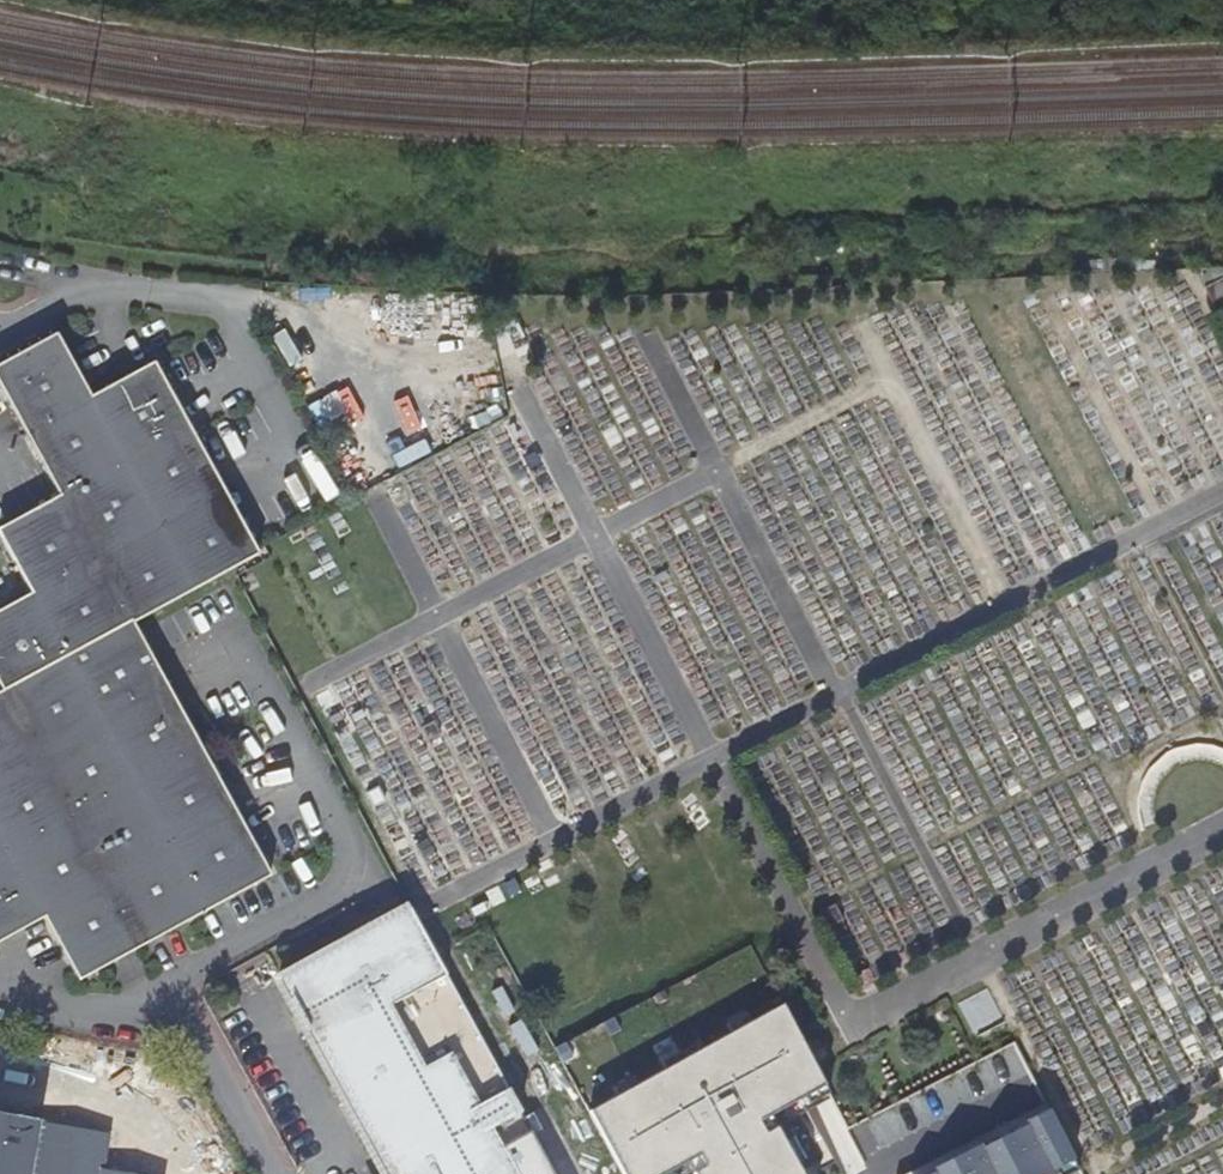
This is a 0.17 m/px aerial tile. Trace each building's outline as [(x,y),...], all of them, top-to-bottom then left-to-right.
[(1189,278),(1211,319),(1222,312),(1222,277),(1189,278)] [(164,671),(138,621),(271,547),(167,357),(105,390),(70,327),(5,361),(39,424),(73,487),(3,525),(37,589),(0,609),(0,673),(7,686),(0,690),(0,940),(48,914),(82,977),(274,873),(164,671)] [(524,1112),(442,957),(416,909),(283,980),(386,1173),(557,1173),(524,1112)] [(590,1111),(623,1173),(667,1173),(688,1163),(699,1157),(705,1168),(694,1173),(803,1173),(797,1164),(786,1142),(777,1128),(766,1134),(760,1123),(772,1117),(805,1098),(826,1087),(784,1004),(752,1022),(732,1032),(704,1048),(666,1069),(638,1084),(619,1095),(590,1111)] [(728,1024),(732,1032),(752,1022),(747,1013),(728,1024)] [(663,1062),(666,1069),(704,1048),(700,1041),(663,1062)] [(614,1087),(619,1095),(638,1084),(634,1077),(614,1087)] [(831,1095),(826,1087),(805,1098),(809,1107),(831,1095)] [(1046,1102),(1006,1123),(1011,1133),(1027,1125),(1025,1121),(1049,1109),(1046,1102)] [(1049,1167),(1047,1163),(1070,1151),(1049,1109),(1025,1121),(1027,1125),(1011,1133),(1006,1123),(993,1129),(998,1140),(982,1148),(981,1145),(926,1173),(1035,1173),(1049,1167)] [(766,1134),(777,1128),(772,1117),(760,1123),(766,1134)] [(908,1173),(926,1173),(981,1145),(982,1148),(998,1140),(993,1129),(908,1173)] [(793,1138),(786,1142),(797,1164),(805,1160),(793,1138)] [(1076,1162),(1070,1151),(1047,1163),(1049,1167),(1035,1173),(1053,1173),(1076,1162)] [(688,1163),(694,1173),(705,1168),(699,1157),(688,1163)]
